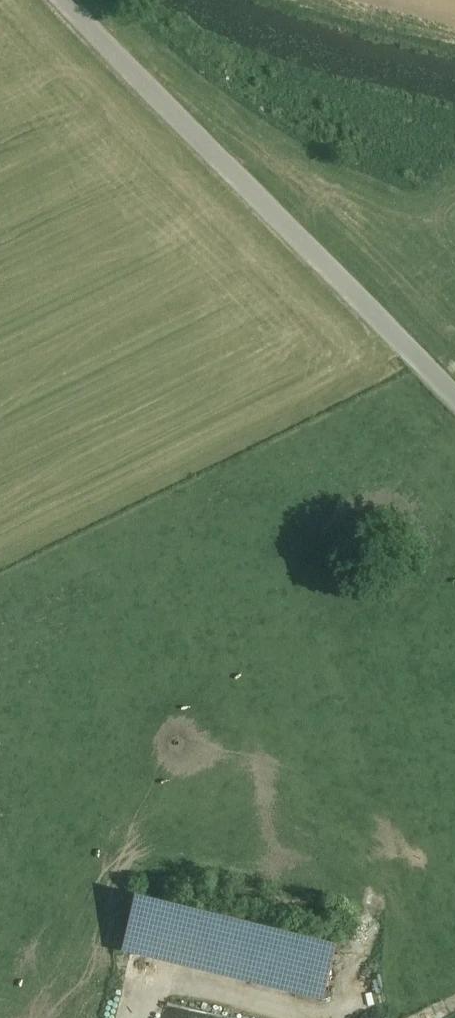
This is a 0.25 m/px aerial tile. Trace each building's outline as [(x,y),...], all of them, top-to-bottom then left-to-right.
[(327,955),(140,910),(131,948),(317,994),(327,955)]
